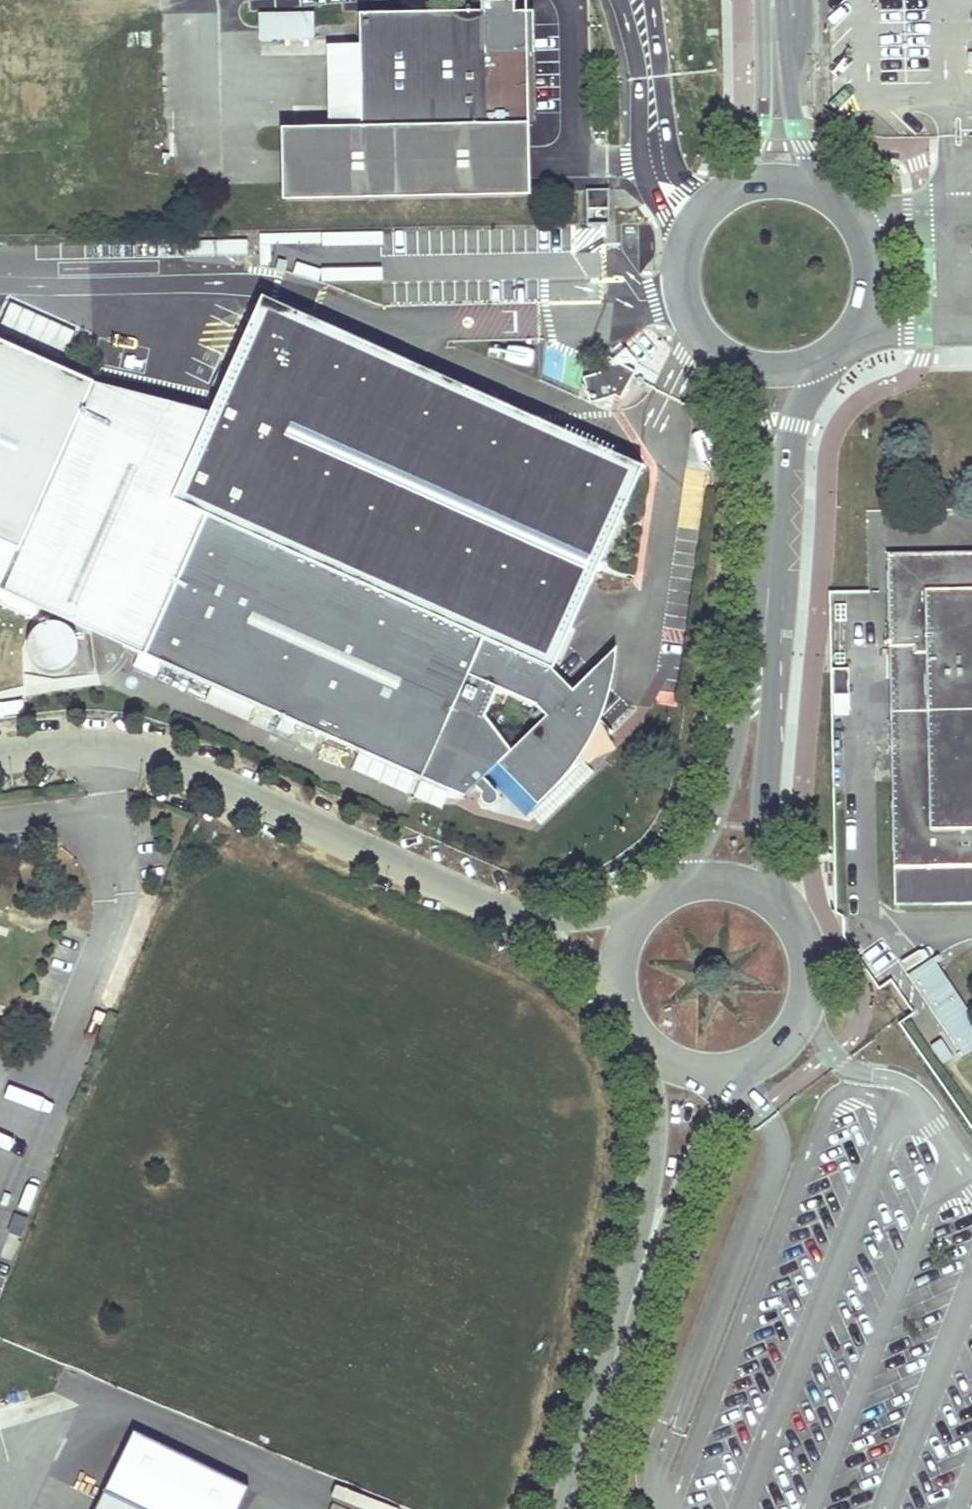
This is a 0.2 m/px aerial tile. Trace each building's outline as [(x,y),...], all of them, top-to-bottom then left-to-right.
[(468,5),(476,6),(476,14),(377,16),(379,130),(279,132),(280,204),(523,198),(522,126),(514,126),(511,2),(513,0),(473,0),(468,5)] [(514,126),(522,126),(519,2),(511,2),(514,126)] [(312,42),(312,11),(258,11),(258,42),(312,42)] [(607,225),(606,190),(586,191),(586,225),(607,225)] [(252,321),(278,310),(260,302),(252,321)] [(619,655),(619,644),(575,689),(555,668),(642,466),(533,419),(278,310),(252,321),(221,394),(288,423),(240,537),(276,552),(237,641),(170,612),(148,661),(466,799),(491,774),(532,814),(617,730),(604,718),(607,713),(609,706),(611,699),(614,689),(615,681),(617,672),(618,665),(619,655)] [(91,387),(0,346),(0,546),(17,553),(91,387)] [(590,401),(614,395),(620,398),(635,369),(606,354),(599,370),(581,376),(590,401)] [(240,537),(288,423),(221,394),(211,419),(91,387),(17,553),(0,546),(0,592),(148,661),(170,612),(237,641),(276,552),(240,537)] [(880,548),(882,643),(899,642),(901,744),(884,745),(887,900),(971,898),(971,546),(880,548)] [(901,744),(899,642),(882,643),(884,745),(901,744)] [(65,707),(64,697),(44,701),(46,710),(65,707)] [(0,704),(2,716),(24,712),(22,701),(0,704)] [(897,969),(922,1003),(940,1027),(959,1053),(971,1044),(971,1015),(940,968),(929,951),(897,969)] [(102,1491),(93,1508),(140,1508),(102,1491)]
